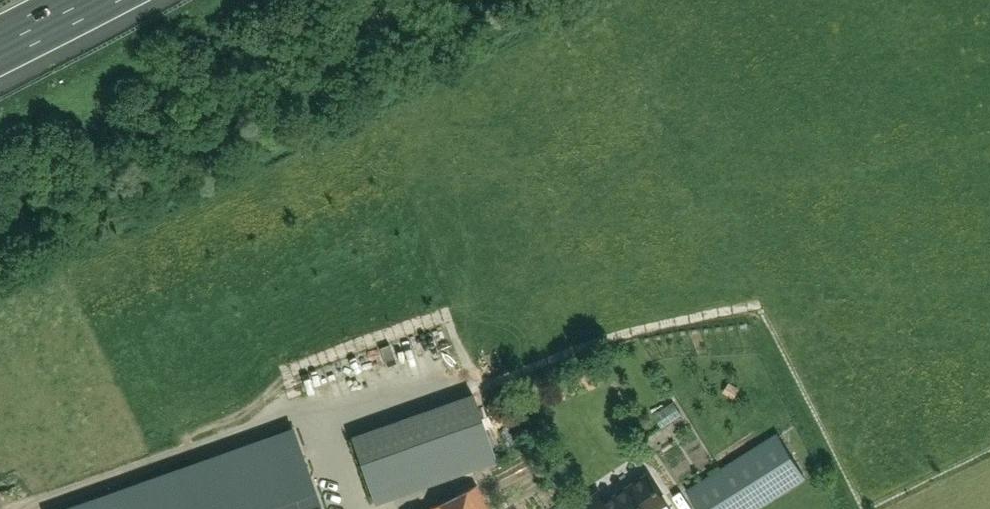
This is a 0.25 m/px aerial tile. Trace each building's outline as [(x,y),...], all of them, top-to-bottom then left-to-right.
[(496,459),(474,397),(352,441),(374,503),(496,459)] [(69,508),(321,508),(293,430),(69,508)] [(687,490),(699,508),(759,508),(807,479),(778,433),(687,490)] [(539,486),(520,452),(474,477),(491,508),(496,508),(539,486)] [(665,502),(647,474),(604,503),(597,492),(572,508),(655,508),(665,502)] [(475,484),(424,508),(488,508),(475,484)]
